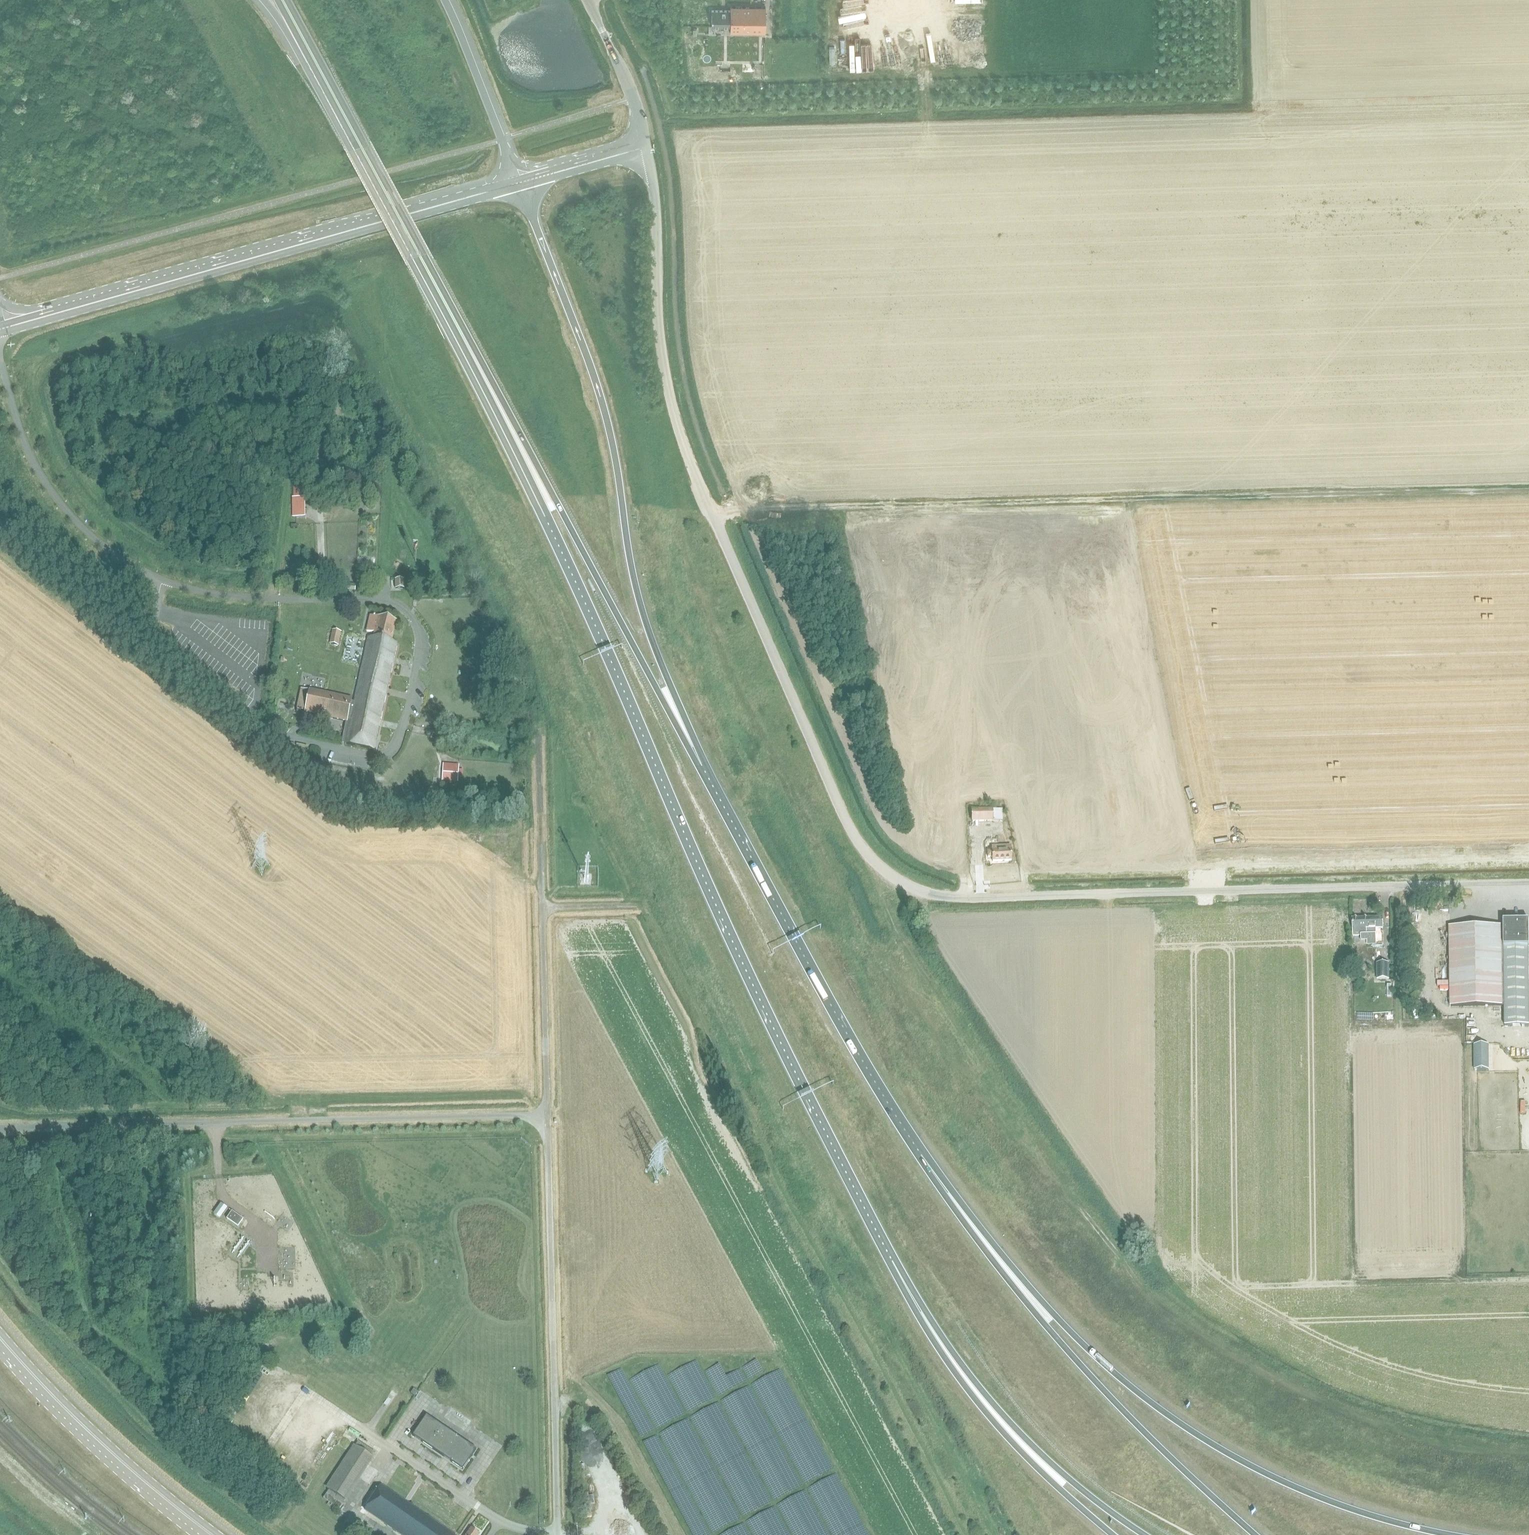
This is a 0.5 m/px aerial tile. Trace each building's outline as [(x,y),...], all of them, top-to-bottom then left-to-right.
[(765,33),(766,6),(731,6),(731,10),(712,10),(711,26),(730,26),(730,33),(765,33)] [(305,497),(292,498),(293,517),(305,517),(305,497)] [(373,750),(392,662),(397,643),(392,642),(396,621),(370,615),(367,631),(374,633),(373,638),(368,637),(354,701),(351,701),(352,699),(310,690),(310,691),(301,689),(297,709),(305,711),(305,712),(347,721),(347,719),(350,720),(345,744),(373,750)] [(339,644),(341,631),(333,630),(331,643),(339,644)] [(444,765),(443,782),(458,783),(460,766),(444,765)] [(992,821),(992,809),(972,809),(972,821),(992,821)] [(482,828),(474,829),(474,837),(482,836),(482,828)] [(988,857),(992,857),(992,862),(1011,861),(1010,845),(992,846),(992,851),(987,851),(988,857)] [(1353,919),(1353,929),(1353,935),(1361,935),(1361,940),(1376,939),(1376,929),(1383,928),(1383,918),(1369,918),(1353,919)] [(1528,1026),(1528,978),(1528,967),(1527,946),(1528,946),(1528,945),(1528,920),(1503,920),(1503,925),(1501,925),(1501,926),(1449,926),(1450,1007),(1502,1006),(1504,1006),(1504,1026),(1528,1026)] [(920,953),(915,955),(924,975),(929,973),(920,953)] [(1377,963),(1377,979),(1389,979),(1389,963),(1377,963)] [(1476,1070),(1487,1070),(1486,1044),(1476,1045),(1476,1070)] [(938,1055),(948,1073),(955,1070),(944,1052),(938,1055)] [(226,1210),(221,1206),(216,1212),(221,1216),(226,1210)] [(238,1227),(243,1219),(232,1211),(227,1219),(238,1227)] [(373,1282),(368,1282),(368,1289),(380,1289),(381,1281),(377,1281),(377,1280),(373,1280),(373,1282)] [(428,1416),(414,1437),(462,1469),(476,1449),(428,1416)] [(344,1499),(372,1457),(353,1445),(326,1487),(329,1489),(343,1499),(344,1499)] [(380,1486),(364,1510),(401,1534),(453,1534),(380,1486)]
